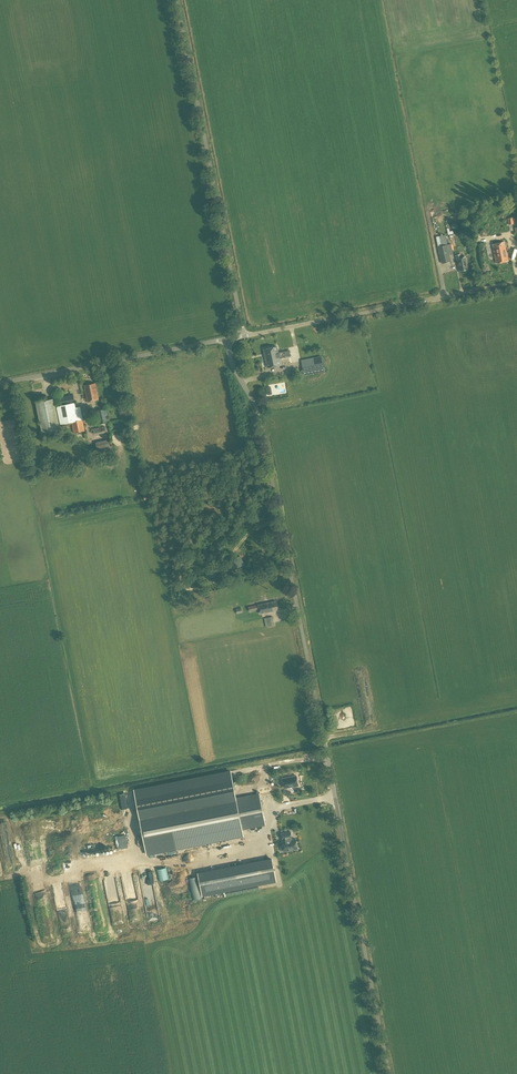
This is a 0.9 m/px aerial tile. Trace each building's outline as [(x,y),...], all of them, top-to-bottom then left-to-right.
[(441,246),(438,247),(442,263),(451,261),(445,235),(439,236),(441,246)] [(496,263),(508,261),(504,242),(493,245),(496,263)] [(461,258),(460,254),(455,255),(456,259),(457,259),(458,263),(457,263),(458,268),(459,268),(460,271),(468,269),(466,257),(461,258)] [(279,359),(290,357),(291,363),(297,362),(294,349),(278,353),(277,346),(264,349),(266,361),(272,359),(272,361),(277,360),(276,356),(278,355),(279,359)] [(281,365),(279,359),(278,355),(276,356),(277,360),(272,361),(272,359),(266,361),(268,368),(281,365)] [(305,380),(326,376),(322,356),(301,360),(305,380)] [(88,401),(98,399),(95,383),(85,385),(88,401)] [(78,421),(73,395),(60,398),(62,405),(57,406),(60,425),(71,422),(73,433),(78,432),(85,431),(83,420),(78,421)] [(43,436),(61,432),(54,399),(36,402),(43,436)] [(99,424),(109,422),(106,409),(97,411),(99,424)] [(94,435),(106,432),(104,426),(93,429),(94,435)] [(98,456),(111,453),(108,439),(96,442),(98,456)] [(141,482),(138,487),(146,491),(149,486),(141,482)] [(231,571),(245,564),(240,555),(227,562),(231,571)] [(278,610),(276,601),(258,605),(248,607),(249,612),(259,610),(260,614),(278,610)] [(266,627),(274,625),(273,617),(264,618),(266,627)] [(230,771),(134,790),(135,793),(147,854),(243,835),(242,829),(265,825),(259,793),(236,798),(230,771)] [(297,786),(295,777),(281,779),(283,789),(297,786)] [(291,840),(291,838),(292,838),(290,831),(281,833),(283,841),(282,841),(284,851),(288,850),(289,851),(292,851),(293,849),(297,849),(296,839),(291,840)] [(126,834),(115,836),(118,849),(128,847),(126,834)] [(271,858),(247,862),(252,887),(276,882),(271,858)] [(157,869),(158,881),(168,879),(166,867),(157,869)]
